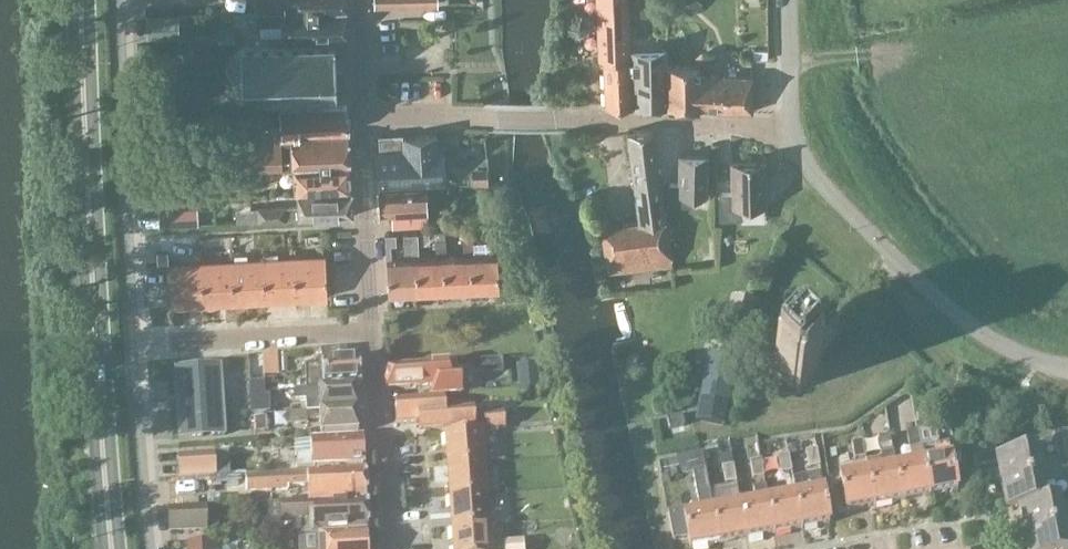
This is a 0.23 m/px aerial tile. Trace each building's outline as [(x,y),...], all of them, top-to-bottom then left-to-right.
[(255,12),(347,10),(346,0),(255,0),(255,12)] [(603,59),(605,108),(632,108),(629,59),(630,59),(627,0),(595,0),(598,60),(603,59)] [(698,0),(680,0),(677,4),(690,16),(702,4),(698,0)] [(748,9),(747,17),(758,18),(759,9),(748,9)] [(347,35),(347,10),(255,12),(255,24),(282,24),(282,37),(347,35)] [(146,15),(147,38),(178,37),(178,14),(146,15)] [(238,49),(226,63),(226,84),(242,99),(335,95),(333,45),(238,49)] [(631,51),(633,108),(667,108),(666,65),(665,65),(665,63),(645,64),(645,50),(631,51)] [(769,50),(753,50),(753,60),(769,60),(769,50)] [(699,66),(666,65),(667,108),(751,112),(752,77),(699,74),(699,66)] [(293,137),(293,139),(299,139),(299,136),(346,133),(344,106),(280,110),(282,138),(293,137)] [(662,214),(652,130),(626,133),(637,222),(600,227),(606,271),(671,263),(667,236),(662,214)] [(278,140),(222,142),(223,169),(279,168),(293,167),(348,163),(346,136),(299,139),(293,139),(294,149),(278,150),(278,140)] [(382,136),(382,150),(372,150),(373,167),(377,167),(378,184),(444,180),(442,146),(437,146),(437,136),(398,138),(396,136),(382,136)] [(666,205),(677,205),(693,205),(694,195),(704,195),(705,156),(679,156),(678,183),(667,182),(666,205)] [(348,164),(348,163),(293,167),(294,194),(351,191),(349,164),(348,164)] [(718,192),(718,219),(740,219),(740,206),(764,206),(764,163),(730,163),(730,192),(718,192)] [(470,168),(471,184),(487,183),(486,167),(470,168)] [(190,191),(189,174),(157,176),(158,194),(190,191)] [(425,189),(377,192),(378,216),(391,215),(392,228),(427,226),(425,189)] [(351,192),(351,191),(294,194),(295,196),(297,196),(298,205),(257,207),(257,221),(352,216),(351,192)] [(159,226),(196,224),(196,208),(159,210),(159,226)] [(488,223),(489,236),(500,235),(499,222),(488,223)] [(388,293),(416,291),(414,258),(418,258),(417,233),(402,234),(404,259),(386,260),(388,293)] [(443,289),(471,287),(469,255),(474,255),(473,237),(462,238),(463,255),(446,256),(442,257),(443,289)] [(480,237),(481,254),(474,255),(469,255),(471,287),(498,286),(496,255),(490,256),(489,237),(480,237)] [(416,291),(443,289),(442,257),(446,256),(445,239),(434,239),(435,257),(418,258),(414,258),(416,291)] [(324,257),(293,259),(295,298),(327,296),(324,257)] [(293,259),(262,261),(264,300),(295,298),(293,259)] [(262,261),(231,263),(233,301),(264,300),(262,261)] [(231,263),(200,264),(202,303),(233,301),(231,263)] [(200,264),(168,266),(170,305),(202,303),(200,264)] [(731,300),(723,333),(746,339),(755,306),(731,300)] [(790,388),(792,385),(796,390),(818,368),(814,364),(816,362),(800,346),(797,348),(793,344),(771,365),(775,370),(773,371),(790,388)] [(262,373),(300,371),(300,349),(261,351),(262,373)] [(304,366),(306,389),(306,390),(318,389),(356,387),(356,388),(360,387),(359,363),(346,364),(346,349),(320,351),(321,365),(304,366)] [(694,419),(721,424),(733,358),(706,353),(694,419)] [(433,395),(460,394),(458,372),(455,372),(454,363),(384,367),(386,389),(432,387),(433,395)] [(540,392),(538,364),(516,366),(518,394),(540,392)] [(219,367),(175,370),(180,439),(224,436),(219,367)] [(264,383),(248,384),(250,414),(266,414),(264,383)] [(306,389),(297,390),(293,390),(294,402),(305,401),(306,412),(319,412),(357,410),(356,388),(356,387),(318,389),(306,390),(306,389)] [(444,399),(395,402),(396,423),(418,422),(418,430),(475,426),(473,411),(445,413),(444,399)] [(358,433),(357,410),(319,412),(306,412),(287,413),(288,425),(307,424),(307,421),(320,420),(321,435),(358,433)] [(483,415),(484,430),(505,428),(504,414),(483,415)] [(682,416),(666,420),(669,430),(684,426),(682,416)] [(265,417),(253,417),(253,431),(266,430),(265,417)] [(291,429),(291,440),(283,440),(284,454),(305,453),(304,428),(291,429)] [(444,433),(446,465),(485,462),(483,430),(444,433)] [(921,448),(917,431),(906,433),(909,450),(921,448)] [(1055,450),(1067,449),(1067,431),(1053,433),(1055,450)] [(889,436),(879,438),(882,455),(893,453),(889,436)] [(363,439),(327,440),(309,442),(310,455),(296,456),(296,468),(364,465),(363,439)] [(862,441),(851,443),(850,443),(852,449),(854,460),(865,458),(862,441)] [(921,450),(923,461),(930,495),(957,490),(956,486),(967,484),(962,453),(951,455),(949,444),(921,450)] [(994,454),(999,482),(1058,469),(1056,458),(1037,462),(1034,446),(994,454)] [(816,450),(805,452),(808,469),(819,467),(816,450)] [(178,456),(179,479),(215,476),(213,454),(178,456)] [(865,463),(866,471),(873,506),(901,501),(895,466),(892,454),(880,456),(881,460),(865,463)] [(788,455),(777,457),(780,474),(791,472),(788,455)] [(753,480),(758,479),(764,478),(761,461),(750,463),(753,480)] [(923,461),(895,466),(901,501),(930,495),(923,461)] [(446,465),(449,496),(488,493),(485,462),(446,465)] [(733,466),(722,468),(725,485),(736,483),(733,466)] [(1005,508),(1017,506),(1017,505),(1045,499),(1045,498),(1042,483),(1060,480),(1058,469),(999,482),(1005,508)] [(364,471),(246,477),(247,492),(289,491),(288,488),(308,487),(308,503),(366,500),(364,471)] [(699,501),(697,501),(699,511),(683,514),(682,510),(666,513),(672,543),(688,540),(689,548),(695,548),(717,545),(710,509),(709,499),(710,499),(705,471),(694,473),(699,501)] [(845,511),(873,506),(866,471),(838,477),(845,511)] [(822,488),(795,493),(802,529),(829,524),(822,488)] [(449,496),(451,527),(490,524),(488,493),(449,496)] [(795,493),(767,498),(773,534),(802,529),(795,493)] [(1017,506),(1022,532),(1067,522),(1067,511),(1061,512),(1057,496),(1045,498),(1045,499),(1017,505),(1017,506)] [(767,498),(738,504),(745,540),(773,534),(767,498)] [(282,521),(289,520),(289,521),(300,521),(300,534),(314,534),(367,531),(366,501),(279,505),(268,506),(269,524),(282,524),(282,521)] [(738,504),(710,509),(717,545),(745,540),(738,504)] [(205,508),(168,510),(169,533),(206,532),(205,508)] [(1022,532),(1025,548),(1067,548),(1065,534),(1067,534),(1067,522),(1022,532)] [(490,524),(451,527),(452,548),(492,548),(490,524)] [(366,533),(318,536),(319,548),(367,548),(366,533)]
